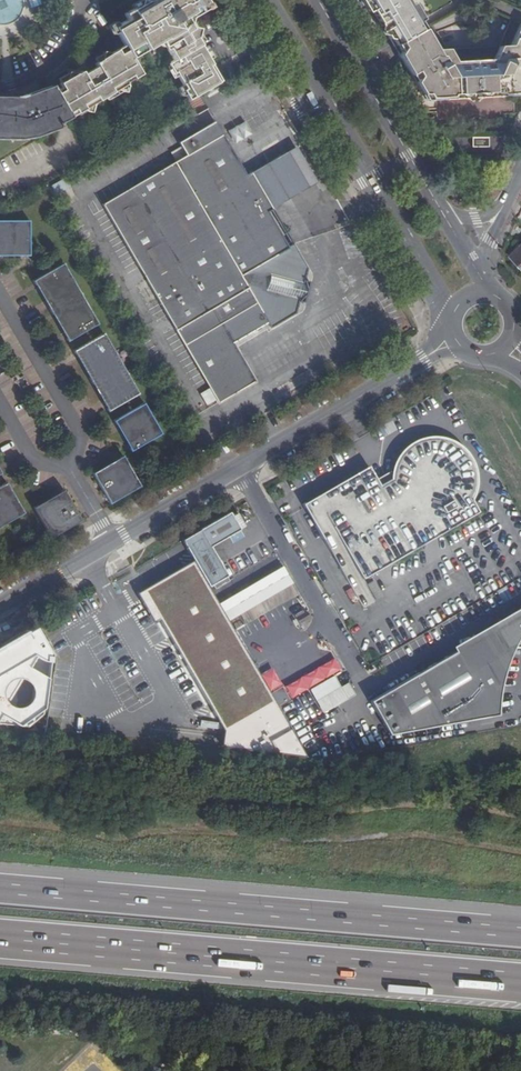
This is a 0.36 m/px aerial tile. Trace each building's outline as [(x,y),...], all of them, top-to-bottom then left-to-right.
[(54,92),(69,118),(83,110),(84,113),(90,115),(91,112),(93,105),(116,92),(126,94),(127,87),(125,83),(139,74),(132,59),(164,41),(167,45),(165,46),(172,61),(169,63),(170,64),(197,42),(195,38),(196,34),(193,29),(191,28),(188,24),(191,13),(196,10),(202,12),(208,8),(204,1),(206,0),(158,0),(152,4),(147,2),(141,6),(141,8),(128,16),(131,22),(115,31),(124,47),(110,55),(109,54),(106,53),(101,56),(100,59),(99,62),(94,64),(96,68),(83,76),(81,72),(66,81),(59,85),(60,89),(54,92)] [(365,8),(369,6),(372,11),(392,47),(393,47),(422,29),(418,23),(421,21),(412,4),(410,5),(407,0),(360,0),(365,8)] [(512,45),(506,58),(495,59),(456,63),(449,59),(442,62),(440,58),(440,51),(435,51),(422,29),(393,47),(410,76),(415,73),(418,78),(421,83),(417,88),(421,95),(427,96),(431,102),(442,101),(444,98),(449,98),(450,95),(459,94),(461,92),(469,91),(469,89),(470,87),(472,85),(475,85),(477,85),(479,86),(480,88),(481,90),(490,89),(492,91),(500,91),(502,93),(509,92),(510,94),(520,94),(520,24),(512,45)] [(183,91),(187,100),(198,94),(220,81),(197,42),(170,64),(184,90),(183,91)] [(500,45),(495,59),(506,58),(512,45),(500,45)] [(447,51),(440,51),(440,58),(442,62),(449,59),(447,51)] [(69,118),(54,92),(51,86),(41,91),(31,94),(21,97),(11,99),(0,99),(0,140),(8,140),(20,139),(30,138),(40,135),(49,132),(56,128),(55,124),(62,122),(69,118)] [(207,110),(198,94),(187,100),(186,101),(195,116),(207,110)] [(228,130),(236,143),(252,134),(245,121),(228,130)] [(103,205),(218,405),(255,383),(233,344),(268,324),(270,328),(295,313),(299,299),(303,285),(306,270),(292,246),(287,248),(267,214),(272,211),(271,210),(251,175),(250,173),(246,176),(214,124),(180,144),(186,156),(103,205)] [(472,146),(488,146),(488,138),(472,137),(472,146)] [(279,159),(251,175),(271,210),(298,195),(316,184),(296,149),(279,159)] [(51,185),(56,194),(69,187),(65,178),(51,185)] [(0,220),(0,256),(29,256),(29,220),(0,220)] [(511,259),(520,269),(520,249),(511,259)] [(98,325),(63,264),(32,283),(67,343),(98,325)] [(307,287),(303,285),(299,299),(304,300),(307,287)] [(139,394),(103,334),(72,352),(108,412),(139,394)] [(162,434),(144,404),(113,421),(131,452),(162,434)] [(368,467),(303,505),(323,540),(335,533),(344,547),(363,579),(477,513),(468,497),(470,493),(472,493),(473,478),(473,471),(471,464),(468,458),(464,452),(459,447),(453,443),(447,440),(441,438),(434,437),(428,437),(422,438),(416,440),(411,443),(406,446),(401,451),(396,457),(393,463),(391,470),(393,471),(392,477),(391,477),(378,484),(375,479),(368,467)] [(91,474),(108,505),(140,487),(122,457),(91,474)] [(389,470),(375,479),(378,484),(391,477),(392,477),(393,471),(391,470),(389,470)] [(6,483),(0,487),(0,528),(23,514),(6,483)] [(32,508),(50,539),(81,521),(63,490),(32,508)] [(231,517),(229,513),(182,540),(199,569),(208,586),(227,575),(210,546),(238,529),(231,517)] [(237,513),(231,517),(238,529),(244,526),(237,513)] [(331,554),(344,547),(335,533),(323,540),(331,554)] [(272,574),(249,587),(256,601),(281,587),(272,574)] [(376,601),(383,597),(374,580),(367,584),(376,601)] [(242,679),(257,670),(255,667),(248,655),(244,647),(227,619),(219,605),(208,586),(193,596),(189,598),(146,623),(154,638),(192,703),(194,707),(203,702),(242,679)] [(256,601),(249,587),(242,591),(250,605),(256,601)] [(185,591),(189,598),(193,596),(189,589),(185,591)] [(146,642),(154,638),(146,623),(189,598),(185,591),(149,611),(134,620),(146,642)] [(242,591),(219,605),(227,619),(250,605),(242,591)] [(310,618),(306,614),(296,619),(299,624),(310,618)] [(370,702),(389,736),(499,715),(501,704),(506,689),(509,677),(515,661),(520,646),(520,614),(370,702)] [(34,628),(26,632),(25,629),(0,644),(0,725),(28,728),(43,714),(45,680),(49,677),(46,667),(51,656),(34,628)] [(254,651),(248,655),(255,667),(260,663),(254,651)] [(258,667),(269,686),(282,679),(271,660),(258,667)] [(328,674),(320,661),(308,668),(316,681),(328,674)] [(249,692),(264,683),(257,670),(242,679),(249,692)] [(292,697),(282,679),(269,686),(280,705),(292,697)] [(349,682),(341,687),(348,699),(356,695),(349,682)] [(348,699),(341,687),(317,701),(324,713),(348,699)] [(188,711),(194,707),(192,703),(185,706),(188,711)]
